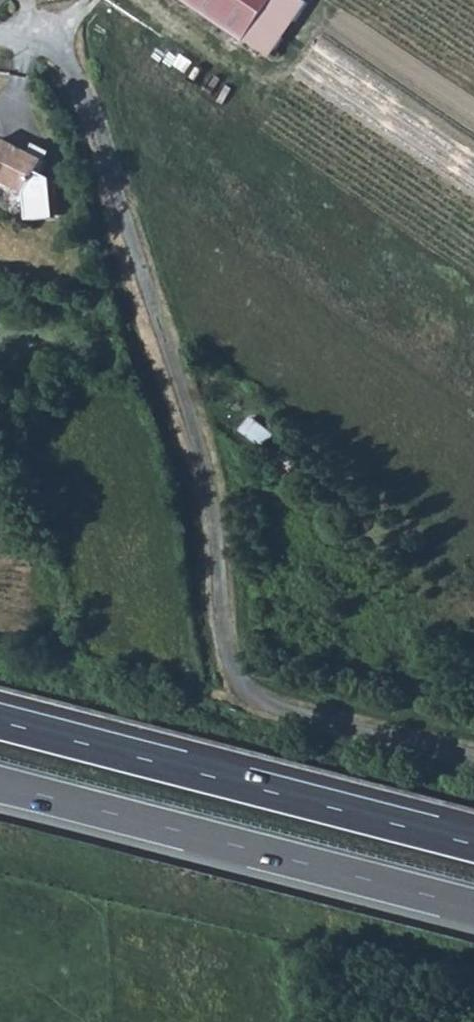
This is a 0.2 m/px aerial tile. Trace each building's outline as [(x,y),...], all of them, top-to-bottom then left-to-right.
[(15,0),(0,0),(0,14),(15,0)] [(250,37),(275,0),(196,0),(250,37)] [(49,163),(32,154),(5,139),(3,144),(0,149),(0,180),(31,197),(49,163)] [(36,149),(32,154),(49,163),(52,157),(36,149)] [(241,431),(264,450),(276,435),(254,417),(241,431)]
